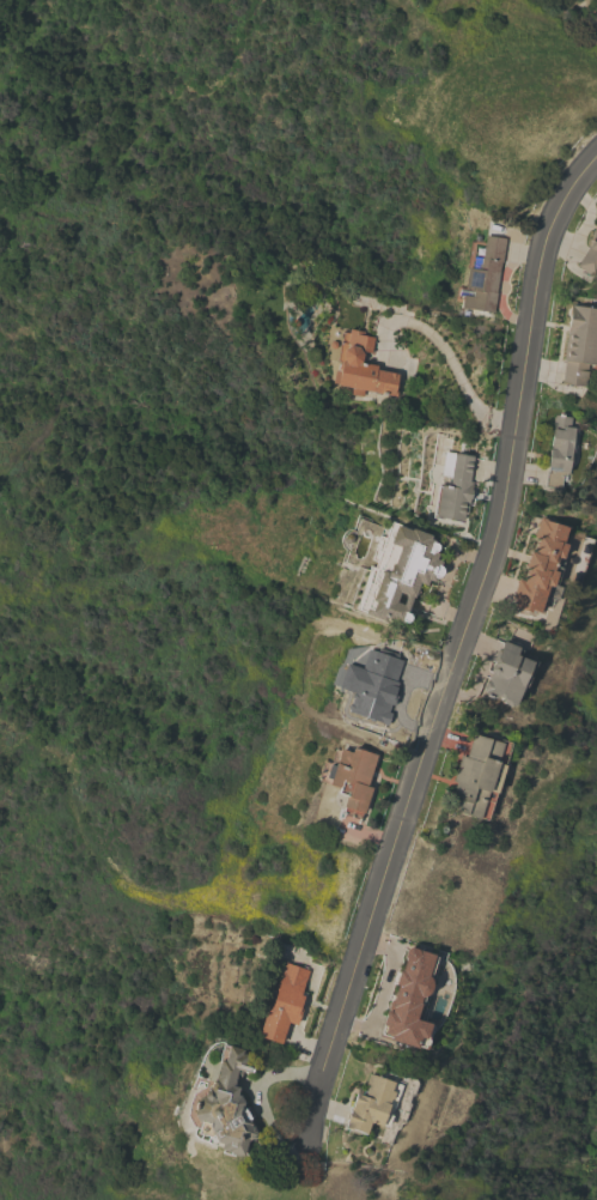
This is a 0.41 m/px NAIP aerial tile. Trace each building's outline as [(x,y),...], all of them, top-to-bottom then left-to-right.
[(596,217),(596,216),(596,269),(592,275),(575,265),(587,246),(595,223),(595,222),(595,219),(596,217)] [(462,295),(471,296),(473,290),(463,287),(467,267),(469,267),(471,255),(482,257),(486,235),(505,238),(501,261),(500,261),(495,292),(497,292),(493,313),(461,307),(462,295)] [(574,305),(596,309),(596,365),(585,363),(583,387),(560,383),(564,360),(561,359),(571,301),(574,301),(574,305)] [(363,389),(361,396),(351,394),(352,387),(335,384),(335,383),(330,382),(333,369),(335,370),(337,362),(340,360),(335,360),(339,340),(341,341),(342,332),(348,332),(348,328),(363,332),(363,334),(373,337),(371,352),(360,350),(363,352),(360,362),(377,365),(376,369),(398,374),(395,390),(397,390),(396,396),(363,389)] [(546,472),(547,472),(547,466),(553,424),(552,424),(553,416),(554,417),(554,414),(571,417),(569,428),(574,428),(571,456),(568,456),(566,473),(565,473),(565,474),(560,474),(559,489),(543,486),(546,472)] [(439,474),(444,451),(473,456),(469,480),(471,481),(470,490),(471,490),(469,498),(465,514),(463,514),(462,521),(434,516),(434,515),(432,515),(438,485),(439,485),(447,486),(449,477),(439,474)] [(532,537),(538,517),(544,519),(544,520),(566,527),(560,544),(562,544),(559,554),(562,556),(560,562),(562,563),(555,584),(561,587),(556,600),(544,596),(540,612),(538,613),(531,611),(530,613),(511,607),(520,580),(524,581),(534,551),(535,551),(538,539),(532,537)] [(437,547),(437,550),(434,552),(437,553),(435,558),(440,560),(439,565),(440,565),(441,569),(441,570),(441,574),(440,575),(438,577),(434,577),(433,582),(427,580),(425,586),(418,582),(418,584),(418,589),(418,592),(416,594),(414,595),(414,594),(413,598),(410,596),(412,600),(410,604),(409,604),(408,604),(406,612),(408,613),(409,614),(409,617),(409,619),(407,622),(404,622),(401,620),(401,623),(386,617),(384,620),(363,613),(364,611),(359,608),(367,584),(371,584),(377,568),(380,569),(389,544),(388,543),(389,538),(388,535),(386,533),(388,531),(391,528),(392,527),(394,525),(409,531),(410,528),(430,535),(428,538),(433,540),(432,541),(437,544),(437,547)] [(511,705),(502,703),(501,699),(502,698),(495,695),(494,698),(482,693),(482,691),(482,687),(485,680),(487,679),(491,671),(489,668),(492,662),(491,661),(497,647),(499,648),(502,640),(518,647),(518,649),(520,650),(519,655),(529,660),(530,659),(536,661),(523,691),(520,690),(514,703),(513,704),(511,705)] [(395,681),(397,681),(395,690),(396,690),(395,695),(397,695),(394,705),(390,704),(388,711),(390,713),(390,715),(390,717),(389,721),(388,722),(386,726),(382,723),(382,722),(347,710),(347,709),(345,709),(347,702),(349,703),(351,698),(349,697),(351,692),(336,687),(346,662),(360,668),(367,648),(377,651),(378,647),(398,654),(397,657),(402,660),(395,681)] [(447,807),(455,782),(451,781),(459,754),(465,756),(473,733),(500,741),(500,740),(510,743),(487,819),(447,807)] [(366,786),(372,787),(364,813),(361,812),(359,819),(342,813),(345,807),(342,806),(346,795),(337,792),(339,787),(329,783),(330,778),(325,776),(330,764),(334,765),(340,749),(351,751),(352,747),(376,754),(366,786)] [(421,850),(432,854),(427,868),(415,863),(421,850)] [(416,1005),(412,1019),(431,1026),(424,1048),(414,1044),(413,1047),(396,1041),(403,1018),(388,1013),(389,1011),(388,1007),(389,1001),(391,1000),(407,957),(409,960),(412,959),(414,951),(437,958),(433,969),(431,968),(427,980),(427,981),(428,984),(428,987),(427,989),(425,993),(422,993),(419,1006),(416,1005)] [(267,1001),(272,1004),(281,972),(280,971),(284,962),(309,970),(305,980),(304,980),(300,990),(306,993),(296,1024),(287,1022),(280,1043),(256,1036),(267,1001)] [(242,1156),(239,1156),(237,1157),(230,1154),(229,1152),(219,1149),(220,1144),(215,1143),(212,1135),(197,1133),(199,1127),(191,1126),(187,1115),(188,1103),(193,1093),(203,1086),(206,1079),(195,1075),(199,1065),(202,1054),(211,1044),(215,1042),(223,1042),(221,1044),(242,1049),(240,1054),(244,1055),(242,1063),(251,1066),(249,1073),(242,1071),(240,1075),(234,1074),(234,1075),(236,1077),(233,1084),(232,1084),(232,1086),(237,1087),(236,1093),(238,1095),(243,1102),(242,1108),(242,1109),(244,1108),(250,1119),(248,1120),(249,1122),(251,1121),(252,1125),(254,1123),(260,1133),(246,1140),(242,1156)] [(351,1128),(351,1129),(345,1128),(346,1122),(345,1122),(348,1110),(351,1111),(353,1104),(352,1103),(355,1092),(364,1096),(367,1085),(365,1084),(368,1073),(401,1085),(394,1107),(388,1105),(385,1113),(391,1115),(386,1127),(382,1125),(380,1126),(370,1122),(366,1133),(351,1128)]
